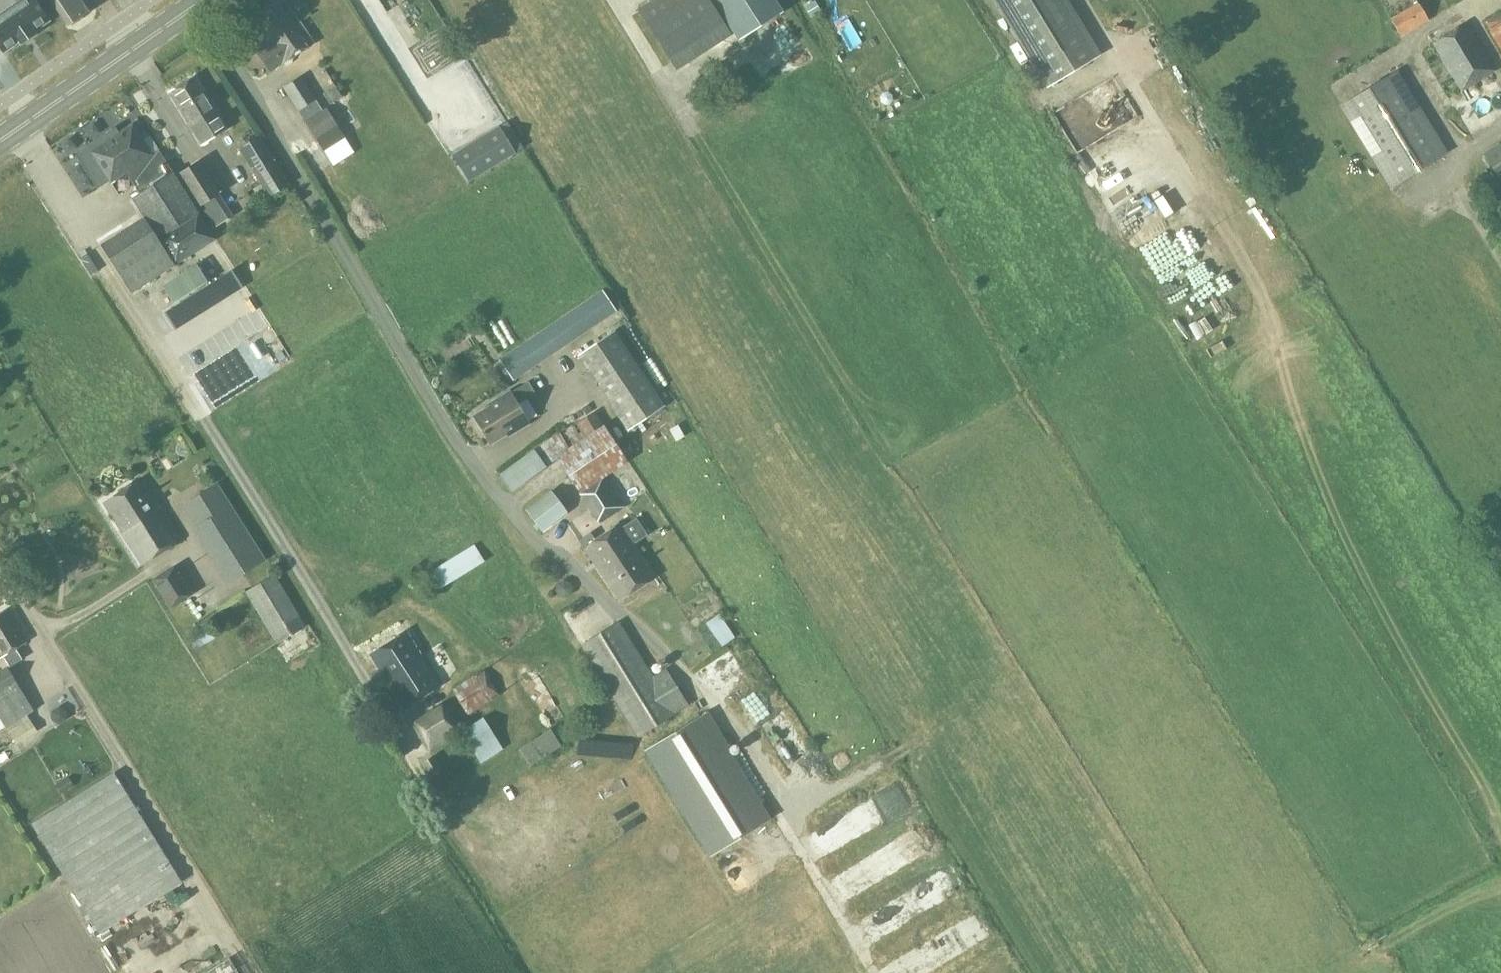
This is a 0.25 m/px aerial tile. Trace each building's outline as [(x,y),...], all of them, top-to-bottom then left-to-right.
[(33,32),(49,21),(34,0),(19,0),(20,2),(0,16),(0,46),(4,52),(19,42),(21,44),(35,34),(33,32)] [(70,25),(93,9),(87,0),(52,0),(70,25)] [(282,66),(314,43),(285,0),(253,23),(268,45),(257,52),(271,71),(281,64),(282,66)] [(298,10),(307,4),(305,0),(292,0),(292,1),(298,10)] [(421,10),(418,0),(409,0),(403,2),(406,14),(421,10)] [(732,35),(709,0),(652,0),(637,10),(677,71),(732,35)] [(775,0),(713,0),(739,41),(783,14),(775,0)] [(1047,89),(1102,56),(1068,0),(993,0),(1047,89)] [(812,18),(822,12),(816,2),(806,8),(812,18)] [(1418,4),(1391,19),(1402,37),(1429,22),(1418,4)] [(1487,23),(1500,47),(1500,14),(1487,23)] [(788,44),(795,42),(784,16),(777,19),(788,44)] [(1496,72),(1467,23),(1433,43),(1461,92),(1496,72)] [(438,52),(420,62),(429,76),(463,56),(447,28),(429,38),(438,52)] [(1398,70),(1339,107),(1390,189),(1449,153),(1398,70)] [(283,88),(298,112),(300,112),(306,122),(305,123),(318,143),(300,155),(314,177),(333,165),(325,152),(345,138),(327,109),(323,111),(316,101),(317,100),(302,76),(283,88)] [(202,145),(227,129),(195,77),(169,94),(202,145)] [(522,149),(506,123),(453,156),(469,182),(522,149)] [(99,165),(86,174),(95,188),(108,180),(110,183),(127,173),(133,183),(140,194),(132,199),(144,219),(174,266),(195,253),(217,240),(188,195),(159,150),(152,155),(142,140),(133,125),(112,139),(91,152),(99,165)] [(290,186),(259,136),(239,148),(269,198),(290,186)] [(1483,154),(1500,184),(1500,143),(1483,154)] [(219,195),(198,162),(179,174),(200,208),(201,207),(214,228),(233,216),(228,209),(226,210),(217,197),(219,195)] [(174,266),(144,219),(100,246),(130,293),(174,266)] [(163,286),(174,304),(208,283),(197,265),(163,286)] [(513,382),(617,311),(603,291),(525,344),(527,347),(501,364),(513,382)] [(1311,310),(1300,318),(1309,329),(1319,320),(1311,310)] [(666,406),(615,331),(577,357),(587,372),(590,371),(609,400),(608,401),(628,431),(666,406)] [(259,363),(284,349),(276,334),(251,348),(259,363)] [(508,436),(528,423),(517,405),(536,394),(529,382),(490,405),(491,407),(474,417),(490,444),(507,434),(508,436)] [(596,412),(535,449),(546,467),(559,459),(599,524),(625,507),(606,476),(627,463),(596,412)] [(531,445),(496,469),(509,489),(544,464),(531,445)] [(142,564),(180,540),(160,508),(158,509),(140,481),(104,503),(122,532),(121,532),(142,564)] [(266,561),(217,484),(182,506),(196,529),(193,531),(227,585),(266,561)] [(544,533),(568,513),(552,491),(526,510),(544,533)] [(619,601),(656,577),(620,523),(584,548),(619,601)] [(474,545),(430,573),(440,590),(485,562),(474,545)] [(173,560),(151,573),(170,606),(182,599),(178,593),(189,587),(173,560)] [(306,627),(275,575),(246,593),(277,645),(306,627)] [(722,645),(735,635),(713,609),(701,619),(722,645)] [(16,649),(26,643),(7,611),(0,615),(0,658),(0,659),(4,657),(10,668),(22,660),(16,649)] [(637,737),(688,706),(665,670),(653,678),(619,623),(582,646),(637,737)] [(403,708),(440,686),(407,633),(371,655),(403,708)] [(716,662),(723,675),(733,669),(725,656),(716,662)] [(8,669),(0,674),(0,730),(6,726),(17,744),(39,731),(29,715),(34,712),(8,669)] [(459,690),(466,707),(493,696),(487,680),(459,690)] [(45,703),(58,722),(79,709),(66,689),(45,703)] [(462,732),(446,704),(444,706),(443,705),(413,723),(431,754),(460,737),(459,734),(462,732)] [(782,761),(801,748),(777,711),(757,724),(782,761)] [(707,716),(645,755),(710,859),(769,822),(726,754),(729,751),(707,716)] [(484,719),(462,732),(481,764),(503,751),(484,719)] [(551,728),(519,747),(530,764),(561,744),(551,728)] [(100,934),(182,883),(114,773),(31,824),(100,934)] [(56,787),(61,794),(74,786),(70,779),(56,787)] [(898,902),(860,924),(870,942),(932,906),(922,889),(918,891),(922,897),(902,909),(898,902)] [(104,945),(113,957),(137,939),(128,927),(104,945)] [(883,972),(927,972),(969,951),(957,928),(880,968),(883,972)] [(230,958),(206,972),(239,972),(230,958)]
